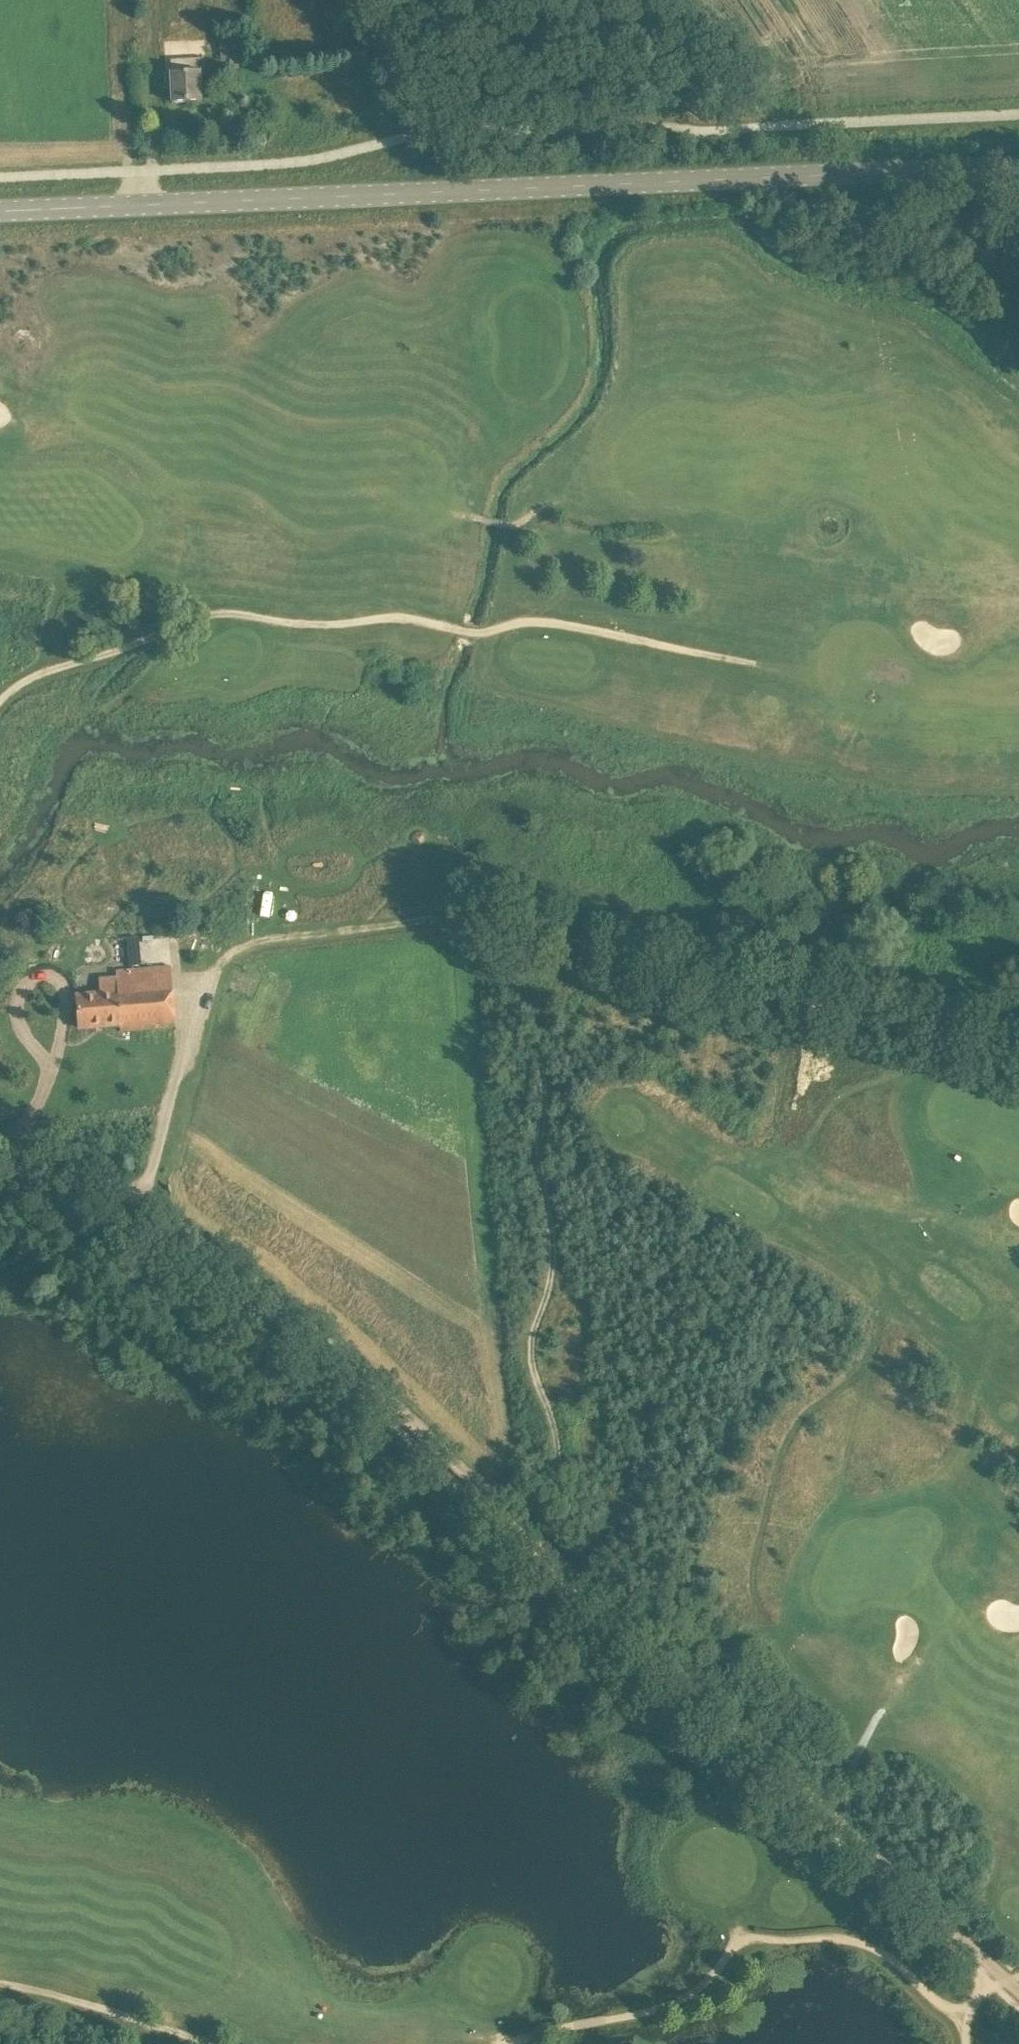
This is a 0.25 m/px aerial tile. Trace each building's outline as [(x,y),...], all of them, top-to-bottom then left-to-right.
[(235,35),(219,37),(222,72),(239,70),(235,35)] [(201,101),(201,91),(200,74),(206,73),(205,41),(170,43),(171,74),(165,74),(165,90),(171,90),(172,103),(201,101)] [(98,980),(99,994),(77,995),(80,1028),(120,1025),(121,1030),(175,1026),(170,967),(139,970),(136,939),(125,940),(128,971),(114,972),(114,978),(98,980)]
